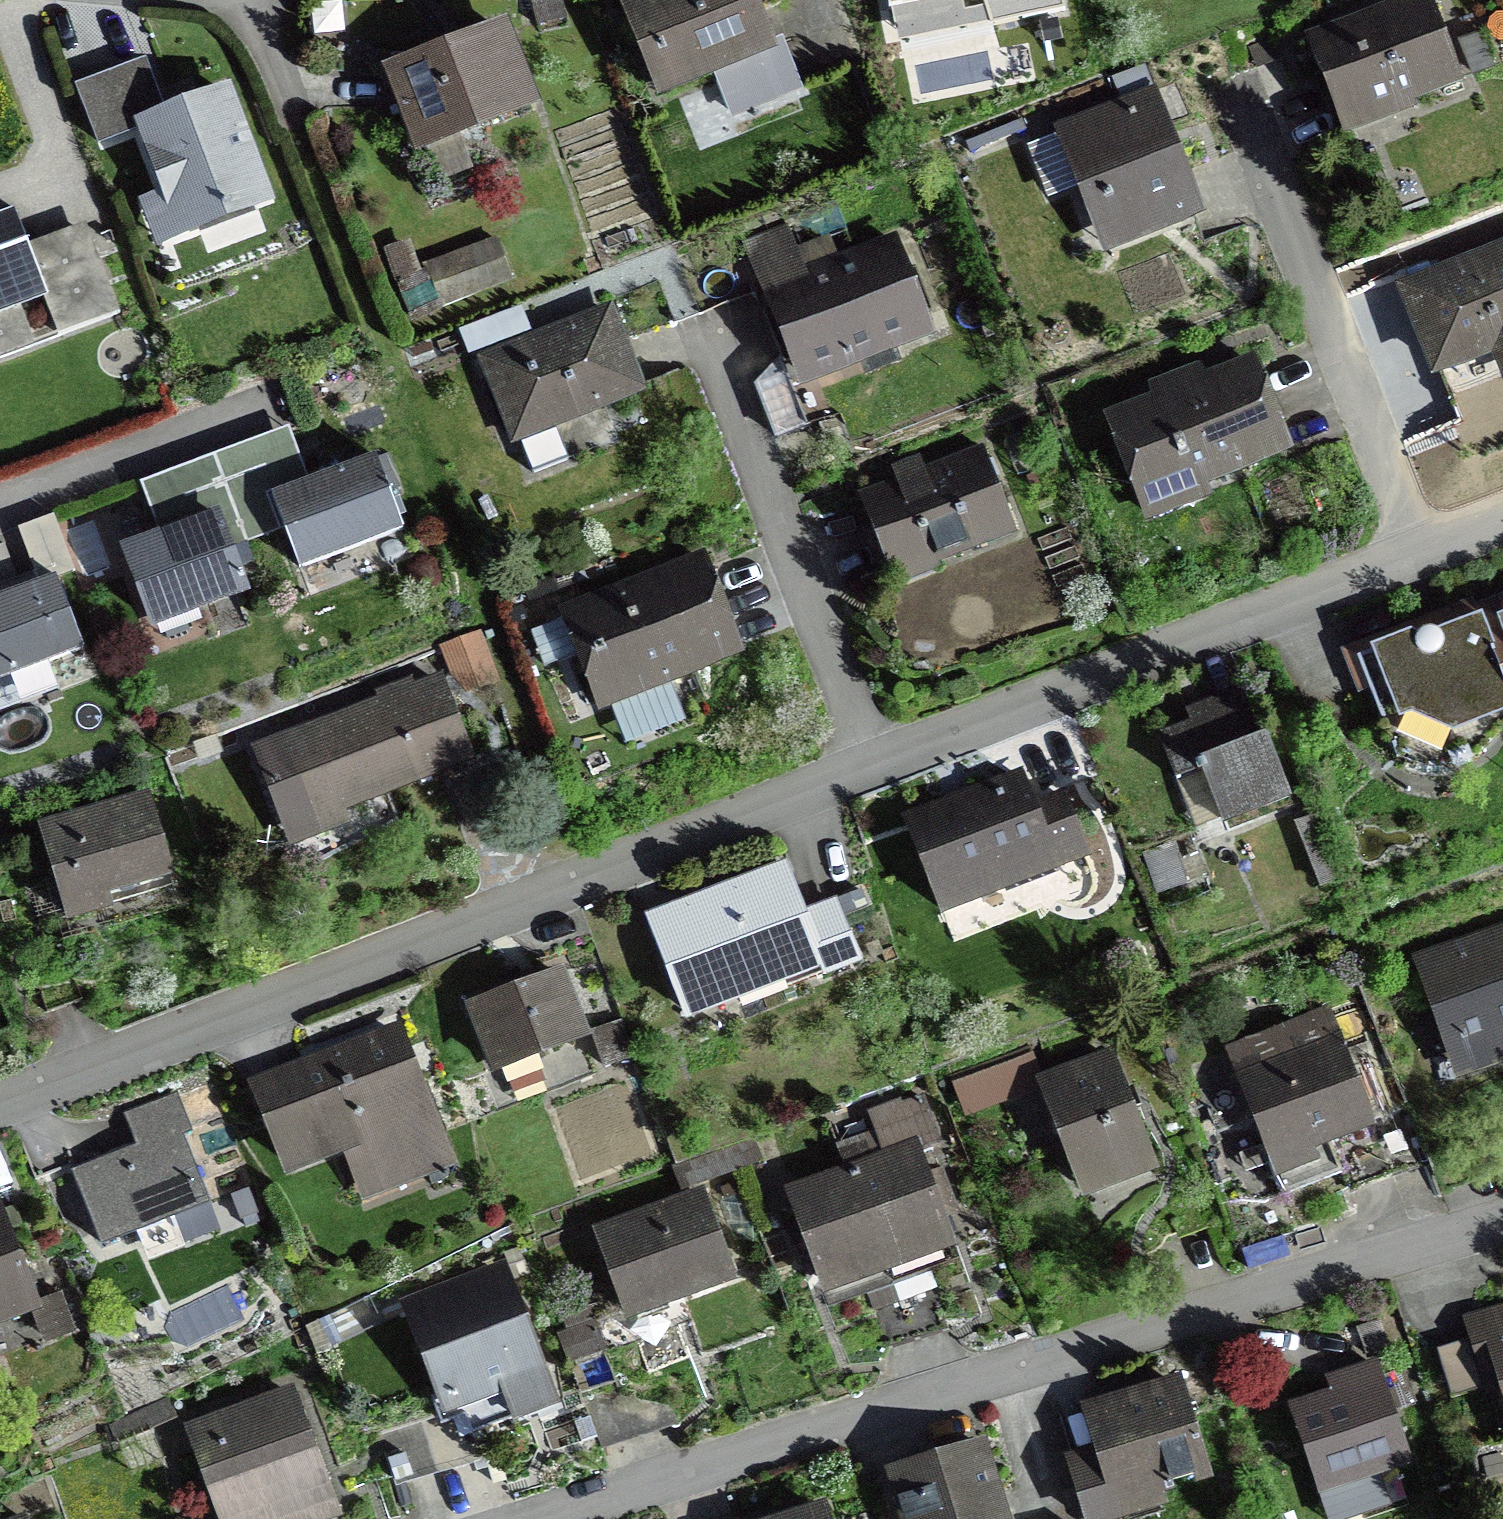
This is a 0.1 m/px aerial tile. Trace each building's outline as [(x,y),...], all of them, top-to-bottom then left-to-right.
[(617,1),(658,105),(715,82),(731,122),(805,93),(783,38),(773,41),(756,0),(619,0),(617,1)] [(1304,36),(1343,136),(1416,108),(1414,102),(1463,83),(1431,0),(1396,0),(1304,36)] [(507,19),(381,67),(415,156),(541,108),(507,19)] [(1458,42),(1475,81),(1502,68),(1486,29),(1458,42)] [(1249,48),(1259,70),(1282,59),(1273,38),(1249,48)] [(276,203),(230,84),(166,109),(147,57),(74,85),(99,151),(139,136),(160,192),(137,201),(155,249),(276,203)] [(1205,215),(1146,64),(1112,78),(1121,101),(1052,127),(1056,136),(1028,147),(1048,200),(1061,195),(1076,234),(1093,228),(1103,254),(1205,215)] [(1028,131),(1023,120),(966,142),(970,153),(1028,131)] [(120,314),(85,223),(28,244),(15,209),(0,214),(0,359),(120,314)] [(790,224),(743,242),(798,389),(936,337),(897,233),(837,256),(829,235),(798,246),(790,224)] [(512,284),(496,238),(423,264),(440,310),(512,284)] [(396,282),(422,273),(411,240),(384,250),(396,282)] [(1394,283),(1432,379),(1440,375),(1448,396),(1497,377),(1501,386),(1502,385),(1502,241),(1394,283)] [(612,304),(476,357),(511,446),(647,393),(612,304)] [(532,332),(521,306),(458,330),(468,357),(532,332)] [(1153,395),(1104,414),(1146,523),(1214,496),(1210,486),(1294,453),(1255,355),(1204,374),(1200,363),(1148,383),(1153,395)] [(271,496),(310,482),(289,426),(214,454),(248,544),(284,531),(271,496)] [(857,495),(892,587),(896,585),(904,606),(943,591),(935,570),(1020,538),(984,444),(924,467),(920,456),(891,468),(896,480),(857,495)] [(248,544),(214,454),(139,482),(158,534),(219,511),(249,589),(263,584),(248,544)] [(310,482),(271,496),(284,531),(300,572),(404,533),(376,457),(310,482)] [(158,534),(119,548),(150,633),(251,595),(249,589),(219,511),(158,534)] [(704,552),(557,608),(597,713),(744,657),(704,552)] [(0,598),(0,685),(86,653),(57,577),(0,598)] [(1472,606),(1502,690),(1502,595),(1472,606)] [(1472,606),(1473,598),(1339,650),(1359,695),(1371,692),(1383,722),(1397,717),(1399,725),(1404,724),(1396,737),(1442,759),(1453,738),(1502,720),(1502,690),(1472,606)] [(501,684),(481,630),(439,646),(459,699),(501,684)] [(251,746),(289,850),(351,827),(346,813),(476,765),(442,674),(414,685),(411,679),(374,692),(377,699),(251,746)] [(1258,740),(1239,689),(1185,709),(1190,721),(1158,732),(1193,830),(1219,820),(1222,830),(1292,805),(1267,737),(1258,740)] [(1022,769),(900,816),(941,920),(1093,862),(1065,790),(1034,802),(1022,769)] [(150,792),(38,824),(67,926),(115,913),(110,897),(175,879),(150,792)] [(1295,823),(1320,887),(1340,879),(1314,816),(1295,823)] [(1142,852),(1159,897),(1211,879),(1201,850),(1181,857),(1175,840),(1142,852)] [(788,860),(643,917),(685,1023),(739,1002),(743,1012),(789,994),(787,987),(820,974),(823,981),(863,966),(844,918),(867,909),(860,891),(808,911),(788,860)] [(1411,956),(1454,1082),(1502,1065),(1502,925),(1411,956)] [(564,968),(464,1006),(492,1080),(592,1042),(588,1032),(564,968)] [(1330,1008),(1224,1047),(1274,1183),(1321,1166),(1316,1154),(1376,1132),(1372,1123),(1403,1112),(1376,1038),(1346,1049),(1330,1008)] [(637,1059),(622,1019),(588,1032),(592,1042),(603,1072),(637,1059)] [(401,1022),(247,1080),(284,1180),(343,1157),(360,1202),(456,1166),(401,1022)] [(1031,1043),(948,1075),(965,1118),(1039,1090),(1083,1204),(1159,1175),(1110,1050),(1043,1075),(1031,1043)] [(135,1144),(70,1170),(101,1250),(137,1236),(143,1251),(182,1236),(185,1245),(222,1231),(185,1137),(193,1134),(176,1092),(123,1113),(135,1144)] [(835,1146),(843,1168),(783,1189),(799,1235),(822,1299),(830,1296),(833,1303),(881,1287),(878,1280),(892,1275),(896,1284),(947,1266),(944,1257),(955,1253),(944,1221),(959,1216),(948,1186),(942,1168),(930,1172),(924,1153),(943,1147),(924,1093),(867,1113),(873,1132),(835,1146)] [(703,1187),(590,1228),(625,1325),(739,1284),(703,1187)] [(34,1320),(44,1346),(77,1333),(62,1292),(38,1301),(1,1200),(0,1200),(0,1333),(34,1320)] [(505,1262),(399,1301),(443,1421),(502,1399),(512,1426),(560,1408),(505,1262)] [(1461,1316),(1468,1341),(1437,1350),(1451,1400),(1484,1390),(1486,1398),(1501,1394),(1502,1401),(1502,1304),(1461,1316)] [(1329,1391),(1288,1404),(1319,1502),(1413,1473),(1394,1412),(1417,1404),(1400,1350),(1390,1353),(1379,1320),(1356,1327),(1367,1364),(1324,1377),(1329,1391)] [(599,1348),(591,1324),(554,1337),(563,1361),(599,1348)] [(1080,1406),(1093,1449),(1066,1458),(1085,1518),(1139,1518),(1168,1510),(1162,1490),(1195,1480),(1197,1488),(1213,1483),(1180,1375),(1080,1406)] [(187,1427),(219,1518),(327,1518),(333,1517),(289,1392),(187,1427)] [(154,1412),(101,1435),(111,1456),(163,1433),(154,1412)] [(885,1470),(899,1518),(1010,1518),(987,1440),(885,1470)] [(777,1518),(831,1518),(827,1505),(777,1518)]
